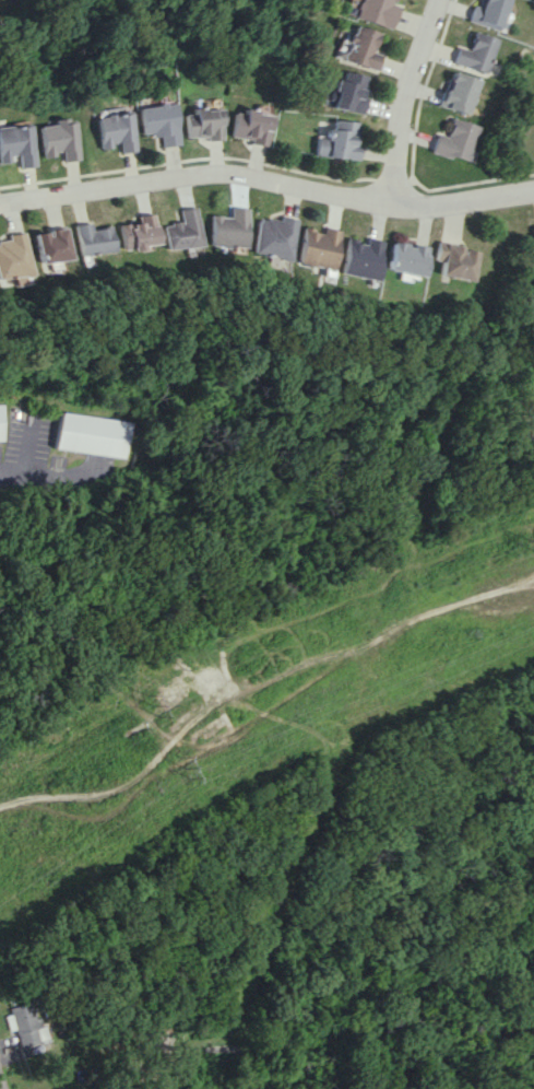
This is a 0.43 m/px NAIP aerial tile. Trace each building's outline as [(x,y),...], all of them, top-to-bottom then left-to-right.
[(352,18),(389,28),(396,6),(389,4),(390,0),(357,0),(352,18)] [(467,21),(497,31),(506,0),(473,0),(467,21)] [(376,70),(380,54),(371,52),(376,32),(351,25),(341,60),(376,70)] [(497,39),(473,31),(466,49),(457,45),(451,63),(484,75),(497,39)] [(368,75),(342,71),(341,80),(338,79),(333,108),(362,113),(368,75)] [(470,113),(477,77),(448,71),(440,107),(470,113)] [(178,102),(140,106),(144,136),(165,134),(166,146),(183,144),(178,102)] [(225,107),(197,108),(197,113),(187,114),(189,139),(226,137),(225,107)] [(275,114),(248,110),(248,113),(238,112),(234,138),(272,143),(275,114)] [(98,116),(102,147),(122,145),(123,153),(139,150),(134,112),(98,116)] [(77,117),(55,119),(55,124),(41,125),(44,155),(62,153),(63,161),(81,159),(77,117)] [(433,151),(470,161),(480,125),(452,117),(447,136),(438,133),(433,151)] [(318,156),(361,159),(362,145),(357,145),(359,122),(337,120),(336,128),(329,128),(329,138),(320,137),(318,156)] [(32,123),(0,128),(0,155),(1,160),(20,158),(22,168),(38,165),(32,123)] [(167,250),(203,246),(199,207),(182,209),(183,222),(164,224),(167,250)] [(213,215),(212,246),(249,247),(250,207),(233,207),(233,216),(213,215)] [(160,245),(156,213),(144,214),(145,221),(119,225),(123,249),(160,245)] [(299,219),(283,215),(282,220),(261,216),(253,253),(290,261),(299,219)] [(75,225),(80,256),(116,250),(112,226),(93,228),(92,222),(75,225)] [(339,229),(323,227),(323,231),(303,227),(297,264),(333,269),(339,229)] [(35,231),(38,263),(70,259),(66,228),(35,231)] [(30,275),(25,232),(8,234),(8,241),(0,242),(0,278),(30,275)] [(339,273),(374,281),(382,241),(365,237),(363,242),(346,238),(339,273)] [(398,272),(397,278),(409,281),(411,273),(421,276),(427,249),(392,240),(385,269),(398,272)] [(433,260),(439,261),(437,275),(468,280),(474,249),(436,242),(433,260)] [(55,448),(126,458),(131,421),(60,411),(55,448)] [(48,1037),(42,1016),(36,1018),(31,1002),(9,1008),(10,1015),(5,1016),(10,1032),(17,1030),(21,1045),(48,1037)]
